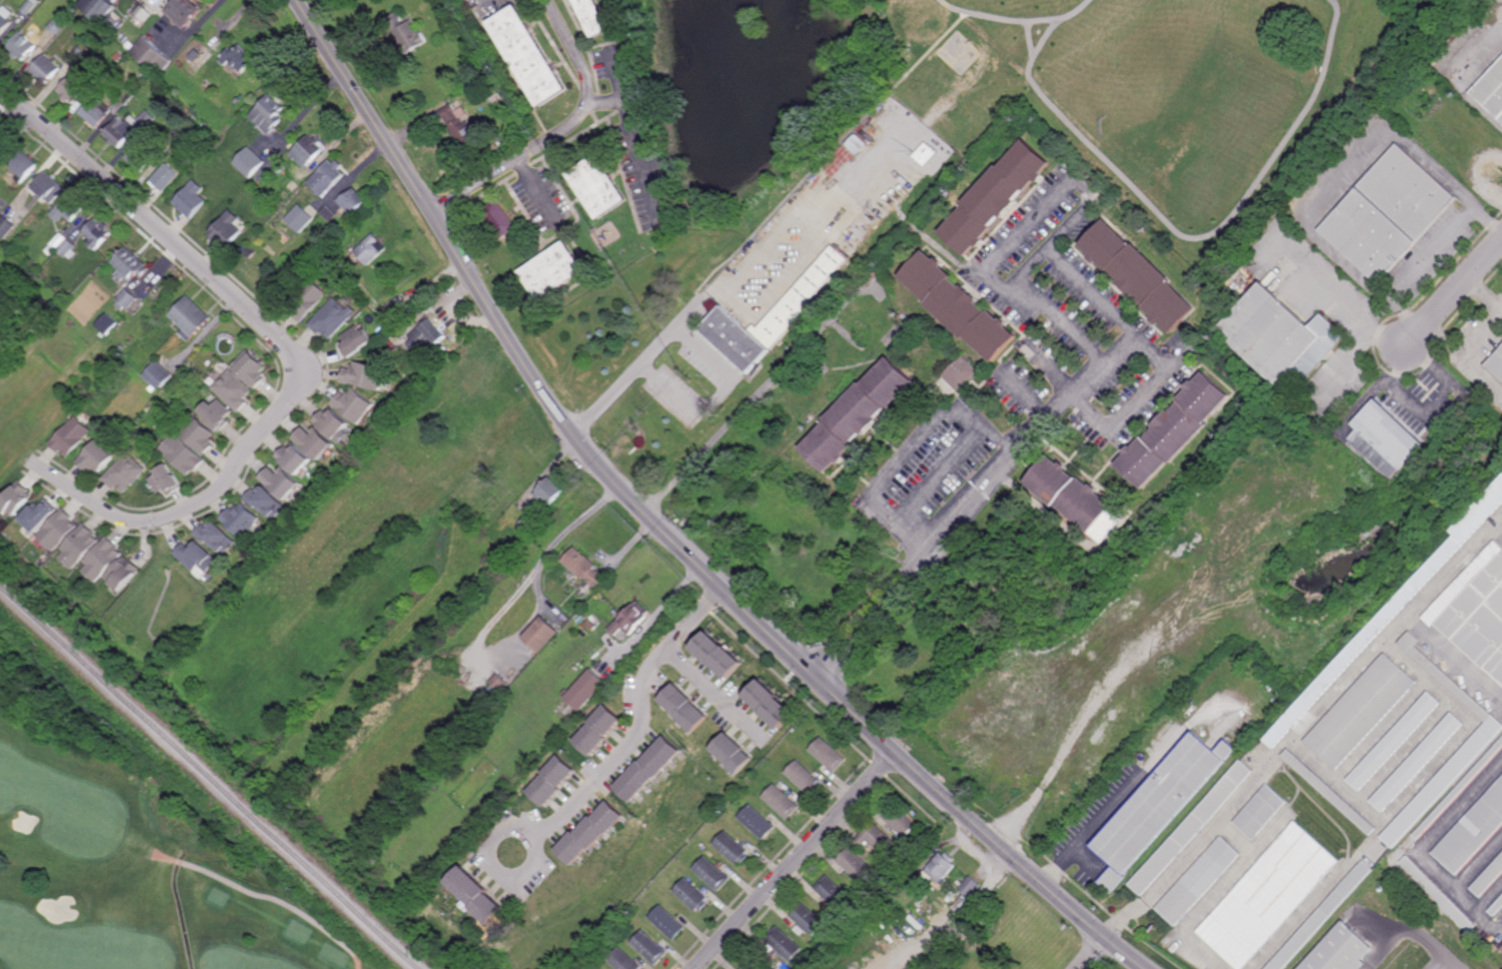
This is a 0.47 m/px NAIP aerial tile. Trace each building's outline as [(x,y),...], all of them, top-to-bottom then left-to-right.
[(21,10),(30,0),(40,0),(42,2),(29,16),(21,10)] [(79,6),(84,0),(109,0),(117,7),(111,15),(121,24),(112,34),(79,6)] [(168,12),(179,0),(192,0),(204,11),(187,30),(168,12)] [(593,38),(576,0),(598,0),(611,29),(593,38)] [(540,107),(488,21),(517,4),(569,89),(540,107)] [(13,23),(0,37),(0,11),(13,23)] [(405,24),(412,20),(419,32),(421,30),(427,41),(406,54),(399,42),(401,42),(391,26),(389,27),(384,19),(397,11),(405,24)] [(57,36),(48,27),(62,12),(71,21),(57,36)] [(135,38),(128,32),(133,27),(139,33),(135,38)] [(23,62),(18,58),(17,60),(10,54),(12,52),(7,48),(21,32),(37,46),(23,62)] [(151,70),(132,52),(147,37),(165,55),(151,70)] [(132,50),(127,45),(131,40),(136,46),(132,50)] [(256,60),(242,74),(238,78),(226,67),(225,68),(219,62),(222,59),(221,58),(230,49),(234,52),(241,45),(256,60)] [(76,62),(70,56),(79,46),(85,52),(76,62)] [(199,77),(196,75),(194,77),(187,71),(188,70),(185,67),(205,46),(216,56),(208,65),(209,66),(199,77)] [(118,62),(114,57),(119,51),(124,56),(118,62)] [(47,85),(40,79),(39,81),(35,77),(37,76),(31,70),(45,54),(61,69),(47,85)] [(1472,92),(1501,59),(1501,119),(1472,92)] [(74,105),(70,101),(68,103),(60,97),(62,94),(58,90),(71,76),(87,90),(74,105)] [(473,91),(471,86),(479,82),(481,87),(473,91)] [(496,105),(489,92),(502,85),(509,98),(496,105)] [(126,106),(125,105),(117,115),(110,110),(119,100),(118,99),(128,87),(136,94),(126,106)] [(98,129),(96,127),(93,130),(84,122),(86,119),(79,113),(94,96),(112,113),(98,129)] [(270,136),(270,135),(250,117),(270,96),(284,109),(277,117),(282,121),(275,129),(275,130),(270,136)] [(457,111),(464,107),(469,115),(466,117),(478,137),(461,148),(452,132),(449,126),(449,125),(441,111),(453,104),(457,111)] [(147,130),(141,125),(120,149),(115,144),(113,147),(107,142),(109,139),(104,134),(119,117),(126,122),(132,115),(139,121),(148,111),(157,119),(147,130)] [(861,155),(849,144),(859,134),(870,145),(861,155)] [(313,142),(317,138),(322,144),(319,147),(324,152),(304,171),(289,155),(308,137),(313,142)] [(1040,174),(1043,177),(1036,184),(1033,181),(1024,192),(1022,190),(1013,200),(1015,202),(999,220),(997,217),(988,227),(990,228),(980,239),(982,241),(975,248),(973,247),(963,257),(937,233),(962,205),(960,203),(995,165),(997,167),(1023,139),(1049,163),(1040,174)] [(142,173),(126,159),(141,141),(157,155),(142,173)] [(923,167),(936,153),(924,143),(912,156),(923,167)] [(1379,285),(1319,230),(1398,144),(1458,199),(1379,285)] [(249,181),(232,165),(249,148),(265,163),(249,181)] [(29,156),(31,155),(35,158),(33,160),(38,165),(25,181),(9,168),(17,158),(14,156),(20,149),(29,156)] [(597,221),(568,174),(598,155),(628,201),(597,221)] [(334,165),(337,161),(343,166),(340,170),(345,175),(323,198),(319,194),(318,195),(314,192),(316,190),(308,182),(329,160),(334,165)] [(164,193),(158,188),(157,190),(150,184),(152,181),(151,181),(167,163),(181,175),(164,193)] [(52,205),(46,201),(32,190),(33,188),(32,187),(46,172),(66,189),(52,205)] [(191,219),(176,205),(177,204),(175,202),(195,181),(203,188),(199,193),(208,200),(191,219)] [(291,191),(287,187),(294,181),(298,185),(291,191)] [(367,201),(347,220),(339,211),(343,207),(338,201),(346,193),(348,195),(355,188),(367,201)] [(75,197),(76,195),(84,202),(82,204),(87,207),(78,217),(77,216),(73,222),(65,215),(59,222),(51,215),(56,208),(57,209),(70,193),(75,197)] [(504,239),(481,211),(496,199),(518,228),(504,239)] [(300,233),(284,217),(299,202),(314,218),(300,233)] [(331,223),(320,214),(327,206),(338,215),(331,223)] [(225,249),(211,236),(209,234),(210,233),(208,231),(229,208),(247,225),(225,249)] [(5,238),(0,234),(0,218),(3,214),(16,225),(5,238)] [(100,223),(103,220),(109,225),(107,229),(111,233),(97,249),(90,243),(87,240),(90,236),(84,231),(95,218),(100,223)] [(1131,246),(1133,244),(1170,280),(1167,282),(1194,309),(1169,335),(1158,324),(1156,327),(1150,320),(1152,317),(1142,308),(1144,306),(1133,295),(1131,298),(1115,283),(1118,280),(1108,270),(1106,272),(1096,262),(1093,265),(1086,258),(1089,255),(1079,246),(1104,220),(1131,246)] [(57,250),(50,245),(61,232),(68,238),(57,250)] [(370,266),(356,251),(375,234),(388,250),(370,266)] [(71,259),(68,256),(66,258),(58,250),(69,238),(77,245),(73,249),(77,253),(71,259)] [(540,302),(520,272),(565,242),(585,272),(540,302)] [(250,259),(242,252),(248,245),(257,252),(250,259)] [(802,308),(806,311),(769,351),(769,352),(747,376),(699,331),(722,307),(748,331),(753,325),(756,327),(787,294),(787,293),(832,245),(848,260),(802,308)] [(50,256),(45,250),(50,246),(55,251),(50,256)] [(143,276),(139,273),(133,279),(132,278),(130,281),(126,277),(123,280),(117,274),(122,268),(114,261),(126,246),(147,264),(146,266),(150,269),(143,276)] [(942,265),(940,267),(950,276),(948,278),(959,288),(961,285),(978,301),(976,303),(986,312),(988,311),(998,320),(1001,317),(1008,324),(1006,326),(1016,336),(990,364),(962,338),(960,340),(923,306),(925,303),(899,279),(924,253),(932,260),(935,258),(942,265)] [(289,289),(283,283),(289,277),(295,284),(289,289)] [(300,322),(290,312),(293,310),(286,303),(311,277),(328,294),(300,322)] [(1310,328),(1321,315),(1346,337),(1301,387),(1289,376),(1277,389),(1217,334),(1262,284),(1310,328)] [(129,309),(126,307),(123,311),(116,305),(120,301),(117,298),(127,288),(139,299),(129,309)] [(189,341),(180,333),(184,329),(169,315),(187,296),(211,317),(189,341)] [(348,310),(351,306),(357,312),(331,341),(324,334),(324,335),(321,333),(320,334),(309,324),(334,297),(348,310)] [(107,335),(96,325),(107,313),(118,323),(107,335)] [(431,318),(432,318),(438,325),(439,324),(442,328),(441,328),(448,337),(437,347),(435,344),(422,356),(414,347),(412,348),(407,343),(410,341),(409,340),(423,329),(421,327),(422,327),(419,323),(428,315),(431,318)] [(362,333),(366,331),(374,342),(361,350),(362,351),(348,360),(340,347),(347,343),(342,336),(358,326),(362,333)] [(3,353),(0,350),(0,334),(11,344),(3,353)] [(385,359),(376,347),(390,336),(399,347),(385,359)] [(868,360),(854,348),(860,341),(874,353),(868,360)] [(122,352),(117,348),(121,344),(126,348),(122,352)] [(255,389),(231,366),(247,349),(266,367),(262,372),(265,374),(263,376),(265,378),(255,389)] [(1487,367),(1501,351),(1501,381),(1487,367)] [(956,392),(941,376),(962,355),(977,371),(956,392)] [(904,394),(906,396),(900,403),(898,401),(888,411),(887,410),(877,420),(878,422),(863,438),(861,437),(852,447),(853,448),(840,462),(837,460),(826,471),(802,448),(828,422),(825,420),(861,383),(863,385),(889,358),(914,383),(904,394)] [(159,391),(143,376),(157,360),(174,375),(159,391)] [(386,369),(385,375),(386,376),(382,392),(341,382),(344,368),(351,369),(352,365),(354,365),(355,362),(386,369)] [(238,412),(211,387),(230,368),(252,390),(244,399),(247,402),(238,412)] [(1229,396),(1203,425),(1204,426),(1171,463),(1168,461),(1143,488),(1117,464),(1127,453),(1123,449),(1129,442),(1134,447),(1142,438),(1145,440),(1154,430),(1151,428),(1166,411),(1168,413),(1178,402),(1176,400),(1185,390),(1183,388),(1190,381),(1192,384),(1203,372),(1229,396)] [(377,405),(359,426),(332,404),(341,393),(345,395),(348,392),(350,394),(355,387),(377,405)] [(232,411),(226,418),(229,421),(218,432),(217,431),(216,432),(206,422),(207,421),(196,410),(206,400),(209,403),(216,396),(232,411)] [(1424,445),(1402,469),(1401,468),(1392,477),(1348,437),(1356,429),(1352,425),(1375,400),(1424,445)] [(351,425),(345,431),(349,436),(340,445),(336,441),(335,442),(313,421),(323,410),(326,413),(332,407),(351,425)] [(204,455),(183,435),(191,427),(187,424),(195,415),(215,433),(210,439),(212,441),(211,442),(214,444),(204,455)] [(92,431),(68,457),(61,451),(59,453),(49,444),(70,421),(72,422),(77,416),(92,431)] [(334,444),(331,448),(329,447),(317,460),(292,437),(302,426),(309,432),(315,426),(334,444)] [(178,441),(182,438),(206,461),(195,473),(194,471),(189,476),(160,448),(172,435),(178,441)] [(101,472),(96,468),(93,471),(91,468),(88,471),(77,462),(100,437),(118,453),(101,472)] [(311,459),(296,476),(275,456),(285,445),(288,448),(293,442),(311,459)] [(125,493),(117,485),(114,489),(103,478),(128,451),(147,470),(125,493)] [(1059,462),(1061,459),(1068,465),(1066,467),(1077,476),(1078,474),(1090,484),(1092,482),(1100,489),(1098,492),(1112,504),(1111,506),(1124,518),(1104,542),(1090,531),(1089,532),(1055,503),(1053,505),(1024,480),(1047,452),(1059,462)] [(175,475),(176,474),(183,486),(170,495),(166,489),(160,493),(151,479),(158,474),(156,471),(167,463),(175,475)] [(276,473),(282,467),(300,483),(284,501),(259,478),(269,466),(276,473)] [(554,481),(558,477),(564,483),(561,486),(565,490),(548,509),(544,504),(542,506),(537,501),(540,499),(535,494),(538,491),(537,490),(549,476),(554,481)] [(1454,530),(1501,478),(1501,504),(1275,749),(1265,741),(1457,533),(1454,530)] [(15,516),(10,511),(9,512),(0,504),(21,480),(32,491),(30,493),(34,496),(15,516)] [(258,489),(260,486),(265,486),(286,506),(274,519),(271,517),(269,518),(262,511),(261,511),(256,506),(254,508),(244,498),(255,486),(258,489)] [(59,509),(37,534),(21,519),(36,502),(41,506),(48,498),(59,509)] [(260,517),(256,522),(258,523),(251,531),(249,529),(241,538),(220,518),(230,507),(232,509),(237,504),(239,506),(244,502),(260,517)] [(55,553),(39,537),(45,531),(43,530),(65,508),(75,518),(73,520),(80,526),(55,553)] [(237,542),(224,555),(220,552),(219,553),(208,542),(206,544),(195,534),(204,525),(206,527),(210,522),(216,522),(237,542)] [(74,570),(61,558),(67,552),(63,548),(86,523),(98,534),(97,536),(102,540),(74,570)] [(98,584),(84,571),(90,565),(86,562),(109,537),(121,548),(120,549),(125,554),(98,584)] [(1498,539),(1501,543),(1501,684),(1438,623),(1435,625),(1426,616),(1498,539)] [(219,560),(214,566),(215,568),(209,574),(201,567),(196,572),(176,553),(185,543),(189,547),(192,545),(194,547),(199,542),(219,560)] [(585,554),(596,564),(593,568),(596,571),(597,570),(604,576),(586,596),(579,589),(588,579),(586,576),(583,579),(563,560),(576,546),(585,554)] [(131,560),(132,558),(144,569),(122,593),(119,596),(111,589),(114,586),(112,584),(113,583),(107,577),(127,556),(131,560)] [(647,614),(648,616),(631,635),(623,628),(616,635),(609,629),(621,616),(621,615),(631,604),(633,605),(639,600),(650,611),(647,614)] [(542,652),(525,636),(544,615),(561,631),(542,652)] [(725,645),(726,644),(745,661),(728,679),(711,662),(710,663),(691,646),(707,629),(725,645)] [(1418,644),(1501,721),(1501,731),(1393,849),(1381,837),(1488,722),(1401,642),(1413,629),(1423,638),(1418,644)] [(1338,771),(1306,741),(1388,652),(1420,682),(1338,771)] [(581,711),(566,697),(592,668),(607,682),(581,711)] [(501,693),(495,687),(503,678),(510,683),(501,693)] [(781,730),(762,712),(763,711),(746,695),(762,678),(781,695),(780,696),(797,712),(781,730)] [(694,699),(693,700),(710,716),(694,733),(675,716),(676,715),(659,699),(675,682),(694,699)] [(1361,792),(1348,780),(1431,691),(1443,702),(1361,792)] [(591,755),(575,740),(590,723),(589,722),(605,704),(622,719),(606,738),(591,755)] [(1383,813),(1371,801),(1453,712),(1465,724),(1383,813)] [(1218,751),(1230,739),(1239,748),(1122,876),(1125,878),(1109,895),(1097,883),(1111,867),(1090,847),(1196,731),(1218,751)] [(739,776),(729,766),(730,765),(712,749),(728,732),(746,749),(746,750),(755,759),(739,776)] [(657,779),(655,777),(630,804),(613,787),(639,760),(640,762),(665,735),(682,752),(657,779)] [(835,773),(811,750),(824,736),(848,760),(835,773)] [(1413,835),(1501,739),(1501,748),(1418,840),(1413,835)] [(1370,835),(1283,756),(1290,748),(1377,828),(1370,835)] [(545,808),(528,792),(544,774),(543,773),(560,755),(577,770),(561,788),(562,790),(545,808)] [(821,780),(818,784),(820,786),(812,795),(810,793),(809,794),(786,773),(799,760),(821,780)] [(1257,772),(1141,897),(1128,886),(1244,760),(1257,772)] [(1432,853),(1501,777),(1501,826),(1456,876),(1432,853)] [(789,821),(764,797),(776,784),(801,807),(789,821)] [(1254,840),(1235,823),(1269,785),(1288,802),(1254,840)] [(742,798),(739,795),(744,789),(747,793),(742,798)] [(607,835),(606,833),(590,850),(589,849),(573,866),(556,850),(574,831),(575,832),(590,816),(592,818),(608,800),(625,816),(607,835)] [(906,838),(881,815),(893,801),(918,824),(906,838)] [(765,841),(740,818),(752,805),(777,828),(765,841)] [(1340,861),(1243,968),(1237,968),(1196,932),(1296,821),(1340,861)] [(900,845),(888,859),(868,842),(861,850),(854,844),(865,833),(867,835),(877,824),(900,845)] [(743,865),(741,863),(738,865),(716,845),(728,832),(750,852),(747,855),(750,857),(743,865)] [(1175,928),(1155,910),(1221,837),(1241,856),(1175,928)] [(862,884),(838,862),(851,848),(875,870),(862,884)] [(955,860),(951,863),(955,866),(944,878),(946,880),(940,887),(923,872),(939,853),(942,856),(946,852),(955,860)] [(1470,889),(1501,854),(1501,874),(1480,898),(1470,889)] [(1469,934),(1400,863),(1407,856),(1476,926),(1469,934)] [(720,893),(695,870),(708,857),(733,880),(720,893)] [(1375,871),(1284,968),(1264,968),(1364,861),(1375,871)] [(489,928),(470,909),(472,907),(447,883),(463,866),(490,892),(488,894),(506,910),(489,928)] [(843,914),(816,889),(828,876),(855,901),(843,914)] [(969,898),(958,889),(969,876),(980,886),(969,898)] [(704,912),(701,909),(698,912),(676,892),(688,879),(710,900),(708,902),(711,905),(704,912)] [(955,912),(950,908),(961,896),(966,900),(955,912)] [(1489,912),(1501,898),(1501,906),(1493,916),(1489,912)] [(814,937),(791,917),(803,904),(826,924),(814,937)] [(675,941),(650,919),(663,905),(687,928),(675,941)] [(1367,965),(1363,968),(1300,968),(1345,922),(1373,949),(1362,960),(1367,965)] [(792,963),(766,940),(778,927),(803,950),(792,963)] [(655,967),(631,944),(644,931),(668,954),(655,967)] [(620,948),(642,968),(615,968),(607,961),(620,948)] [(752,961),(761,968),(745,968),(752,961)]
